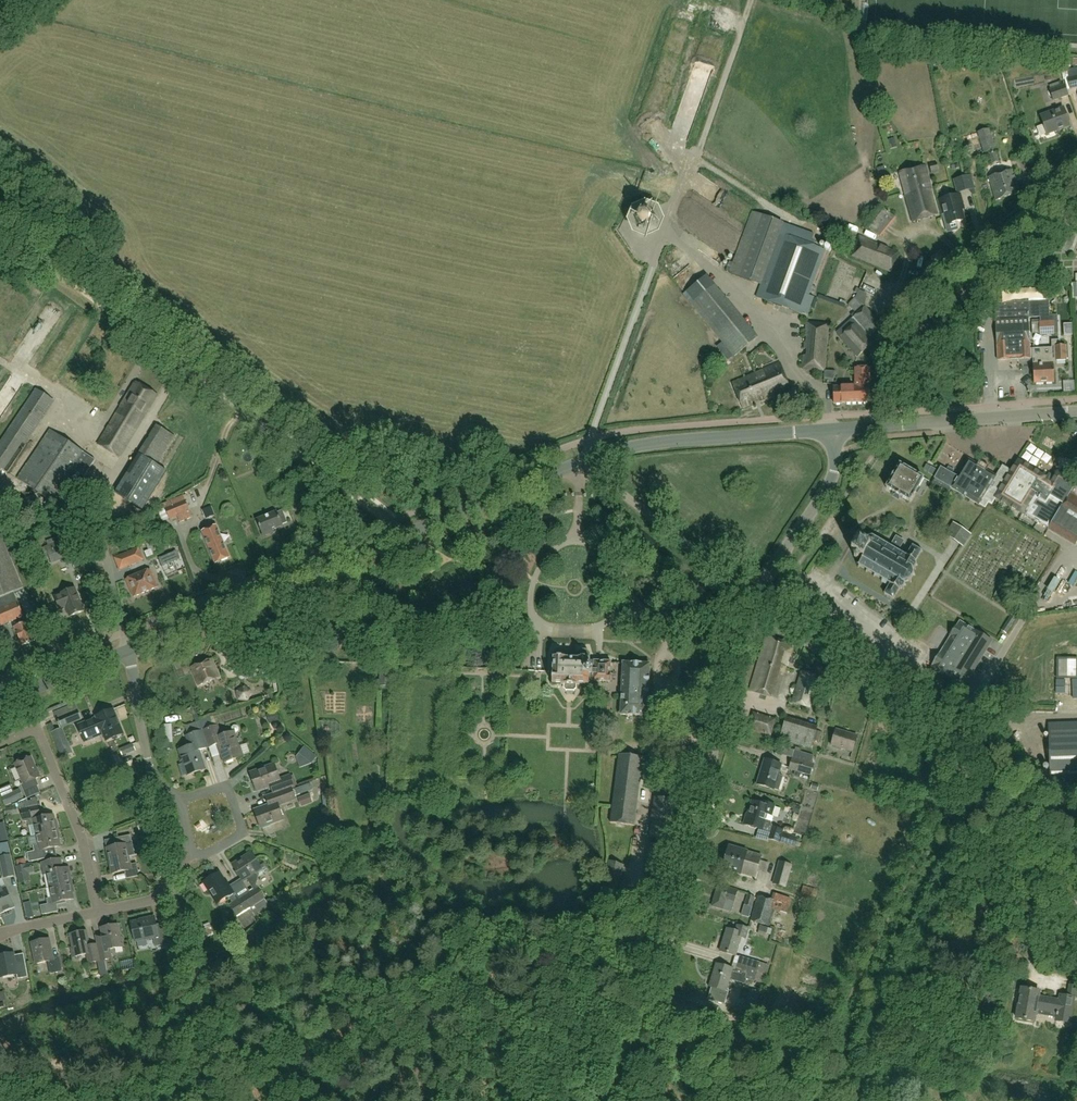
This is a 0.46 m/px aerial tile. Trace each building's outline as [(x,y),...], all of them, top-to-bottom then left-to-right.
[(1067,77),(1070,88),(1076,87),(1076,75),(1067,77)] [(689,147),(704,84),(691,81),(676,144),(689,147)] [(1064,84),(1049,89),(1053,101),(1068,95),(1064,84)] [(1047,134),(1069,126),(1063,108),(1040,116),(1047,134)] [(988,127),(976,131),(983,150),(995,147),(988,127)] [(898,139),(893,141),(897,151),(902,148),(898,139)] [(999,162),(995,152),(989,154),(992,164),(999,162)] [(929,166),(932,174),(939,172),(937,164),(929,166)] [(924,165),(898,173),(912,223),(938,215),(924,165)] [(988,177),(996,201),(1019,194),(1011,170),(988,177)] [(954,181),(957,194),(974,190),(971,177),(954,181)] [(945,213),(948,225),(964,221),(960,208),(963,207),(960,195),(938,201),(942,214),(945,213)] [(637,214),(634,222),(637,229),(646,233),(654,229),(657,221),(654,213),(645,210),(637,214)] [(782,223),(773,220),(752,212),(729,274),(760,285),(782,223)] [(892,214),(876,230),(883,238),(900,222),(892,214)] [(1067,237),(1065,240),(1059,249),(1064,251),(1064,250),(1067,251),(1075,251),(1076,244),(1076,231),(1071,231),(1069,236),(1067,237)] [(814,297),(808,295),(825,250),(779,234),(756,297),(801,314),(802,312),(807,314),(814,297)] [(851,256),(891,272),(898,253),(858,237),(851,256)] [(691,274),(681,282),(690,293),(699,286),(691,274)] [(1063,290),(1060,283),(1058,279),(1049,283),(1044,286),(1049,298),(1063,290)] [(708,288),(690,303),(734,357),(753,341),(708,288)] [(998,361),(1030,359),(1030,349),(1028,318),(1040,317),(1041,335),(1054,335),(1054,334),(1058,333),(1057,316),(1049,317),(1048,301),(1029,302),(1029,299),(994,301),(998,361)] [(881,335),(878,332),(883,327),(863,307),(835,334),(858,358),(881,335)] [(828,325),(806,323),(805,337),(808,337),(808,343),(805,342),(804,349),(809,350),(808,356),(803,356),(802,369),(824,371),(828,325)] [(1030,349),(1030,359),(1032,359),(1034,384),(1054,383),(1053,363),(1055,363),(1055,361),(1065,360),(1065,346),(1060,346),(1059,340),(1051,341),(1051,348),(1030,349)] [(742,409),(790,389),(780,363),(732,383),(742,409)] [(869,386),(869,373),(869,368),(854,369),(855,386),(858,386),(858,400),(857,400),(857,403),(870,402),(869,386)] [(119,457),(157,396),(135,383),(98,444),(119,457)] [(858,386),(855,386),(833,387),(834,404),(857,403),(857,400),(858,400),(858,386)] [(53,402),(35,390),(0,443),(0,467),(4,470),(23,443),(25,444),(53,402)] [(17,478),(55,504),(88,456),(50,430),(17,478)] [(145,444),(138,455),(156,466),(163,455),(145,444)] [(496,461),(508,464),(510,454),(498,451),(496,461)] [(968,460),(958,477),(958,478),(952,488),(952,489),(985,509),(988,503),(991,505),(996,498),(994,497),(1009,471),(1001,466),(995,476),(985,470),(985,468),(985,467),(985,466),(984,465),(983,464),(981,464),(980,464),(977,465),(968,460)] [(1076,481),(1075,484),(1058,473),(1055,477),(1053,476),(1047,477),(1045,480),(1044,479),(1045,477),(1016,460),(1009,471),(994,497),(996,498),(1022,514),(1023,513),(1048,528),(1048,529),(1074,545),(1076,541),(1076,481)] [(909,501),(922,478),(899,465),(886,488),(909,501)] [(958,478),(958,477),(951,473),(953,470),(949,467),(946,471),(941,468),(932,483),(949,494),(952,489),(952,488),(958,478)] [(179,521),(192,516),(183,495),(159,505),(162,515),(167,513),(169,520),(177,517),(179,521)] [(271,529),(282,525),(277,512),(257,520),(263,536),(273,533),(271,529)] [(953,523),(945,535),(963,547),(970,535),(953,523)] [(202,532),(207,545),(215,563),(229,557),(221,539),(221,540),(219,535),(216,527),(202,532)] [(859,538),(852,550),(855,552),(854,554),(854,557),(856,558),(859,557),(860,555),(863,557),(858,565),(882,579),(881,582),(889,586),(884,594),(893,599),(898,590),(902,589),(904,585),(904,582),(910,581),(913,575),(912,569),(914,569),(916,565),(915,562),(921,551),(912,546),(911,547),(909,545),(905,553),(898,549),(903,542),(896,537),(891,545),(874,535),(869,536),(865,542),(859,538)] [(18,601),(14,593),(23,589),(0,537),(0,609),(18,601)] [(52,563),(67,557),(60,540),(46,546),(52,563)] [(119,570),(144,560),(139,547),(114,557),(119,570)] [(176,557),(178,566),(186,565),(185,556),(176,557)] [(132,597),(156,587),(149,569),(125,579),(132,597)] [(1057,577),(1050,590),(1057,594),(1064,581),(1057,577)] [(66,592),(54,597),(59,610),(65,608),(69,617),(82,612),(73,589),(66,592)] [(26,610),(34,606),(30,597),(22,600),(26,610)] [(0,609),(0,626),(15,619),(18,625),(14,627),(22,646),(35,640),(32,635),(36,633),(30,621),(29,621),(26,616),(25,617),(18,601),(0,609)] [(864,615),(868,609),(857,603),(854,609),(864,615)] [(1011,615),(1001,630),(1005,633),(1015,618),(1011,615)] [(969,678),(991,642),(960,622),(956,628),(955,628),(950,635),(951,636),(940,654),(939,654),(931,666),(932,666),(928,673),(959,692),(968,678),(969,678)] [(776,699),(792,645),(765,638),(749,691),(776,699)] [(577,654),(577,659),(553,658),(552,685),(564,685),(564,689),(566,692),(574,692),(577,690),(577,686),(592,687),(592,681),(610,682),(611,662),(589,661),(589,660),(589,659),(589,654),(586,651),(581,651),(577,654)] [(191,669),(198,684),(218,674),(212,660),(191,669)] [(648,716),(651,664),(621,662),(619,715),(648,716)] [(244,667),(246,679),(266,676),(264,665),(244,667)] [(802,672),(792,703),(809,708),(818,677),(802,672)] [(603,711),(610,711),(611,695),(603,695),(603,711)] [(74,704),(54,712),(61,728),(81,719),(77,710),(76,710),(74,704)] [(114,737),(123,733),(119,723),(113,709),(104,713),(114,737)] [(106,741),(114,737),(104,713),(95,716),(96,718),(77,725),(83,739),(102,731),(106,741)] [(810,748),(813,740),(818,742),(821,732),(815,731),(817,727),(786,718),(780,738),(810,748)] [(1050,780),(1076,779),(1076,723),(1048,724),(1050,780)] [(217,725),(203,730),(209,748),(218,745),(224,763),(242,757),(233,732),(221,736),(217,725)] [(168,729),(160,730),(160,749),(171,748),(171,740),(169,740),(168,729)] [(208,749),(202,730),(185,736),(189,747),(179,750),(187,775),(205,770),(199,751),(208,749)] [(857,736),(836,730),(831,745),(852,751),(857,736)] [(54,741),(62,757),(73,752),(66,736),(54,741)] [(133,744),(120,749),(122,756),(136,751),(133,744)] [(775,754),(780,755),(781,756),(784,747),(777,745),(775,754)] [(253,748),(247,750),(249,759),(255,758),(253,748)] [(794,751),(792,759),(812,764),(813,759),(812,758),(812,756),(794,751)] [(317,773),(325,766),(313,752),(304,760),(317,773)] [(610,823),(634,826),(643,757),(619,754),(610,823)] [(24,784),(21,785),(24,792),(38,786),(35,779),(40,777),(40,776),(39,777),(31,757),(15,764),(24,784)] [(757,784),(773,789),(774,788),(778,790),(782,776),(778,775),(781,764),(764,759),(757,784)] [(812,764),(792,759),(789,769),(811,775),(814,765),(812,764)] [(234,771),(241,766),(236,760),(229,765),(234,771)] [(273,794),(294,786),(290,776),(280,779),(274,764),(250,773),(256,791),(270,786),(273,794)] [(241,789),(251,786),(249,777),(238,781),(241,789)] [(294,786),(273,794),(265,797),(268,805),(254,810),(260,828),(283,819),(278,805),(295,799),(291,788),(294,787),(294,786)] [(668,841),(672,800),(655,799),(651,839),(668,841)] [(53,816),(41,818),(37,800),(20,804),(24,823),(28,822),(29,826),(34,825),(36,834),(58,829),(57,823),(55,824),(53,816)] [(45,804),(50,815),(59,810),(54,800),(45,804)] [(771,817),(772,815),(778,818),(781,809),(774,807),(774,806),(761,802),(760,805),(751,802),(744,825),(767,832),(770,823),(771,823),(773,817),(771,817)] [(794,805),(792,811),(799,813),(801,807),(794,805)] [(778,841),(784,843),(784,844),(795,847),(797,839),(787,836),(787,834),(781,833),(782,831),(772,827),(768,838),(778,842),(778,841)] [(36,834),(36,835),(38,845),(33,846),(34,851),(27,853),(29,862),(45,859),(43,850),(60,847),(58,839),(60,838),(58,829),(36,834)] [(223,842),(228,839),(223,832),(218,835),(223,842)] [(109,861),(128,857),(127,849),(133,848),(130,835),(117,838),(119,846),(106,848),(109,861)] [(741,873),(755,877),(761,856),(747,852),(747,851),(729,846),(722,869),(741,875),(741,873)] [(258,876),(255,873),(261,869),(251,853),(232,865),(243,881),(246,879),(251,886),(256,883),(258,876)] [(4,878),(15,876),(10,854),(0,856),(0,857),(4,878)] [(130,865),(128,857),(109,861),(112,874),(125,871),(126,879),(139,876),(136,863),(130,865)] [(45,872),(48,888),(71,884),(68,868),(62,869),(60,859),(42,863),(44,872),(45,872)] [(785,887),(791,866),(779,862),(773,884),(785,887)] [(33,864),(17,867),(20,883),(28,881),(27,873),(34,871),(33,864)] [(233,894),(219,873),(203,883),(217,904),(233,894)] [(71,884),(48,888),(51,898),(46,899),(47,904),(40,906),(42,915),(59,912),(57,903),(74,899),(72,892),(73,892),(71,884)] [(730,912),(737,890),(718,884),(711,906),(730,912)] [(0,890),(0,913),(0,914),(15,908),(6,888),(0,890)] [(242,898),(250,911),(265,902),(257,888),(242,898)] [(768,927),(773,909),(787,913),(791,899),(773,894),(771,900),(757,896),(750,922),(768,927)] [(755,898),(751,896),(747,895),(744,905),(752,907),(755,898)] [(230,905),(239,918),(250,911),(242,898),(230,905)] [(139,920),(139,921),(131,922),(135,941),(153,938),(155,947),(168,944),(164,923),(156,925),(154,917),(139,920)] [(101,928),(102,934),(95,935),(96,944),(100,961),(112,959),(110,950),(123,947),(121,938),(120,938),(117,925),(101,928)] [(737,925),(735,931),(727,929),(720,951),(735,956),(741,938),(745,939),(748,929),(737,925)] [(97,962),(100,961),(96,944),(89,946),(86,931),(70,935),(73,948),(71,949),(73,957),(86,954),(88,964),(97,962)] [(50,939),(32,943),(36,964),(48,962),(50,974),(63,971),(59,955),(53,957),(50,939)] [(25,963),(18,965),(16,963),(14,953),(0,956),(0,974),(1,977),(17,974),(18,979),(28,977),(25,963)] [(745,979),(754,981),(763,984),(769,966),(759,963),(759,962),(739,956),(734,972),(732,972),(733,969),(716,964),(709,987),(711,987),(707,999),(724,1005),(728,992),(726,991),(729,979),(744,984),(745,979)] [(72,974),(59,976),(60,985),(73,984),(72,974)] [(1016,1018),(1033,1022),(1036,1010),(1057,1014),(1055,1020),(1069,1023),(1075,995),(1076,995),(1076,980),(1070,979),(1069,985),(1066,997),(1058,996),(1058,1000),(1038,996),(1039,991),(1021,988),(1016,1018)] [(754,1012),(756,1006),(747,1003),(745,1009),(754,1012)]
